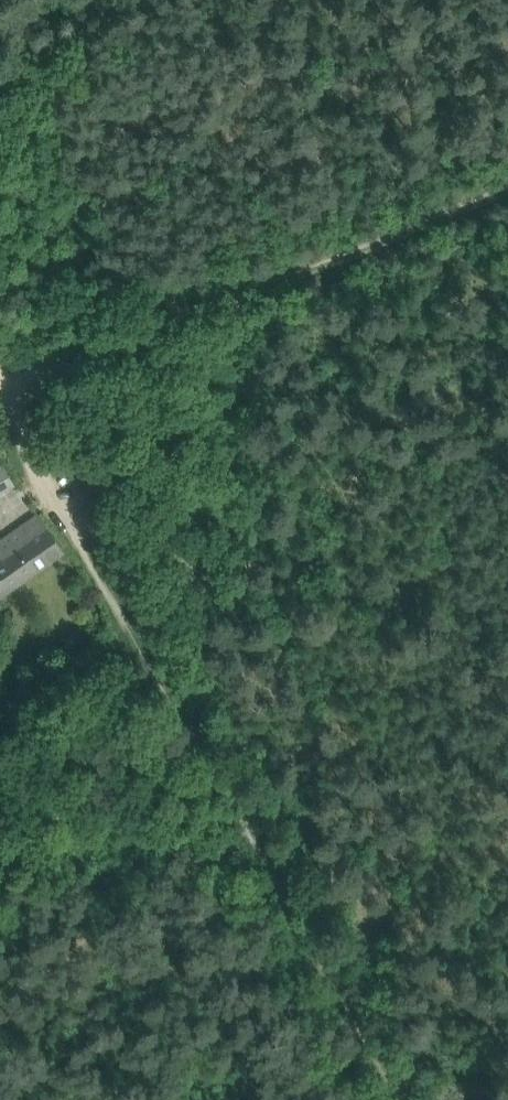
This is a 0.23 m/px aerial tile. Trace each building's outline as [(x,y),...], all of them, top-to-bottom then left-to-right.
[(0,462),(0,492),(14,484),(1,461),(0,462)] [(0,542),(0,551),(4,557),(0,560),(0,595),(63,551),(38,515),(0,542)]
